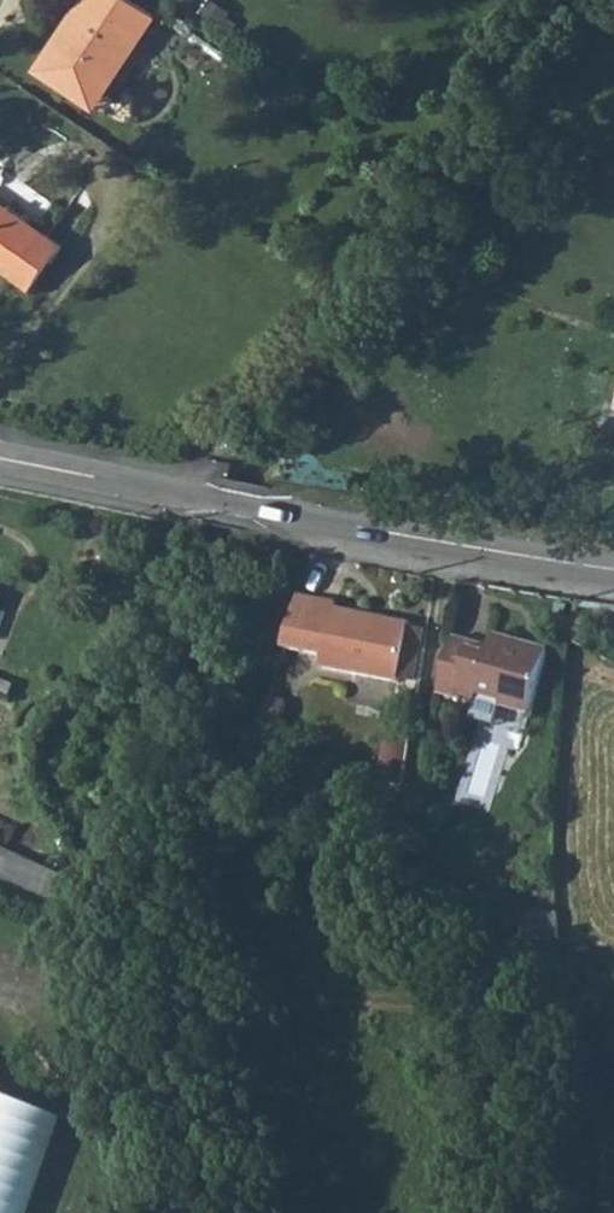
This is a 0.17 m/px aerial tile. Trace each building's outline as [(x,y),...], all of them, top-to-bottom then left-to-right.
[(58,37),(61,39),(58,45),(54,42),(38,65),(93,104),(155,15),(134,0),(83,0),(58,37)] [(30,290),(61,246),(0,204),(0,269),(30,290)] [(333,602),(298,597),(281,650),(320,656),(318,670),(396,684),(396,681),(405,632),(405,628),(332,614),(333,602)] [(419,635),(405,632),(396,681),(410,683),(419,635)] [(437,697),(473,706),(474,701),(499,706),(530,714),(543,660),(515,652),(517,643),(491,636),(488,648),(452,639),(437,697)] [(546,651),(517,643),(515,652),(543,660),(546,651)] [(287,704),(268,700),(264,717),(284,721),(287,704)] [(474,701),(473,706),(469,724),(493,730),(499,706),(474,701)] [(407,750),(383,747),(377,784),(401,788),(407,750)] [(73,911),(76,905),(70,881),(10,854),(6,865),(0,863),(0,878),(73,911)] [(520,913),(520,939),(528,939),(528,913),(520,913)] [(60,1123),(0,1101),(0,1212),(28,1212),(60,1123)]
